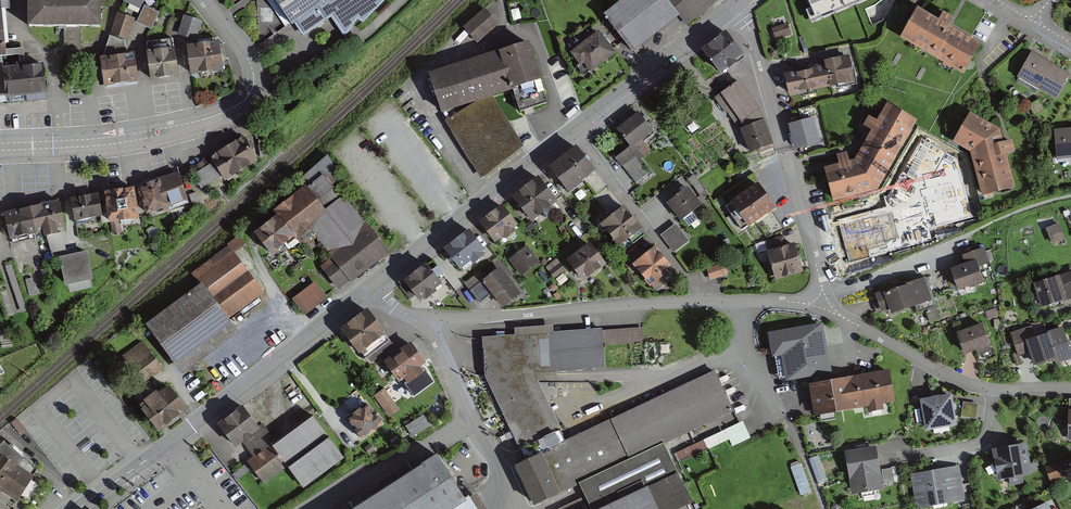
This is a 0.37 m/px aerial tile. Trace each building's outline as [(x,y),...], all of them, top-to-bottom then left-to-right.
[(29,97),(46,95),(42,64),(26,66),(24,48),(5,50),(1,9),(10,8),(9,0),(0,1),(0,0),(0,100),(29,97)] [(29,26),(64,26),(64,47),(81,47),(81,26),(99,26),(99,0),(29,0),(29,26)] [(123,2),(139,10),(144,0),(124,0),(123,2)] [(292,28),(295,27),(303,38),(330,19),(344,39),(357,21),(363,25),(388,0),(272,0),(292,28)] [(601,18),(629,53),(677,16),(685,27),(719,0),(624,0),(601,18)] [(814,14),(847,0),(808,0),(814,14)] [(159,13),(144,5),(137,21),(152,28),(159,13)] [(497,24),(484,9),(463,28),(476,42),(497,24)] [(937,21),(916,9),(900,38),(962,72),(978,44),(947,27),(951,19),(941,14),(937,21)] [(133,19),(119,14),(112,32),(126,37),(133,19)] [(200,21),(182,15),(176,33),(194,39),(200,21)] [(787,23),(772,28),(775,39),(790,34),(787,23)] [(613,54),(597,32),(567,55),(584,77),(613,54)] [(743,57),(724,32),(700,51),(719,75),(743,57)] [(103,58),(101,58),(104,84),(137,80),(133,54),(127,55),(125,41),(110,36),(103,56),(103,58)] [(173,39),(146,42),(151,79),(177,76),(173,39)] [(527,42),(430,74),(442,110),(490,95),(512,88),(520,111),(524,110),(525,116),(534,112),(533,107),(546,103),(527,42)] [(218,44),(187,47),(191,74),(222,71),(218,44)] [(1068,72),(1031,53),(1017,80),(1054,99),(1068,72)] [(822,68),(783,74),(787,95),(853,83),(849,58),(821,62),(822,68)] [(760,112),(737,82),(714,99),(739,130),(748,153),(771,146),(760,112)] [(490,95),(442,110),(482,175),(521,145),(490,95)] [(915,120),(884,105),(874,122),(867,118),(862,127),(868,131),(854,159),(848,160),(846,153),(835,155),(838,164),(821,169),(830,203),(876,190),(915,120)] [(999,129),(969,112),(951,142),(970,153),(981,197),(1015,189),(1006,154),(1015,151),(1011,139),(1002,141),(999,129)] [(650,134),(637,115),(614,132),(627,151),(616,158),(622,167),(642,152),(636,143),(650,134)] [(808,121),(791,126),(797,148),(814,143),(808,121)] [(1054,131),(1055,159),(1070,158),(1070,130),(1054,131)] [(242,137),(187,167),(198,187),(217,177),(219,181),(255,162),(242,137)] [(593,171),(574,146),(544,169),(563,194),(593,171)] [(947,156),(937,171),(922,175),(937,228),(972,216),(957,160),(947,156)] [(344,183),(326,157),(295,179),(303,190),(268,214),(272,219),(249,235),(266,259),(309,228),(332,260),(321,268),(337,291),(387,255),(344,195),(338,199),(332,191),(344,183)] [(177,175),(141,185),(137,191),(143,214),(184,201),(177,175)] [(706,195),(693,177),(681,186),(685,191),(665,205),(677,222),(699,207),(696,203),(706,195)] [(556,204),(537,178),(509,198),(528,224),(556,204)] [(773,211),(757,186),(729,204),(746,229),(773,211)] [(132,190),(105,194),(109,221),(135,220),(132,190)] [(193,194),(190,195),(194,207),(201,205),(196,193),(193,194)] [(96,196),(71,200),(76,223),(100,219),(96,196)] [(899,204),(839,220),(850,262),(910,246),(899,204)] [(58,205),(0,214),(4,240),(62,230),(58,205)] [(501,207),(477,224),(494,246),(518,229),(501,207)] [(641,231),(622,207),(598,226),(616,250),(641,231)] [(690,244),(676,224),(660,236),(675,255),(690,244)] [(1065,240),(1058,225),(1046,230),(1052,246),(1065,240)] [(470,232),(443,251),(459,274),(486,254),(470,232)] [(227,243),(228,244),(191,272),(198,281),(145,320),(183,370),(239,329),(230,316),(265,291),(235,250),(246,242),(239,234),(227,243)] [(540,263),(526,245),(507,259),(520,277),(540,263)] [(587,245),(564,262),(581,284),(604,266),(587,245)] [(795,245),(766,252),(773,281),(803,274),(795,245)] [(671,272),(653,249),(630,267),(648,290),(671,272)] [(983,249),(960,257),(964,266),(949,271),(956,291),(984,282),(979,265),(988,262),(983,249)] [(85,253),(57,258),(63,287),(91,281),(85,253)] [(721,265),(706,271),(711,282),(725,276),(721,265)] [(425,266),(400,284),(415,306),(441,287),(438,284),(446,279),(438,267),(430,273),(425,266)] [(481,273),(466,284),(480,302),(493,292),(503,304),(517,293),(498,268),(485,279),(481,273)] [(1033,284),(1041,308),(1070,298),(1070,272),(1033,284)] [(27,277),(30,294),(41,293),(38,275),(27,277)] [(925,280),(875,296),(880,311),(886,309),(888,316),(932,302),(925,280)] [(327,299),(313,282),(291,300),(305,317),(327,299)] [(388,339),(365,311),(340,332),(363,360),(388,339)] [(824,325),(769,335),(773,360),(784,358),(789,382),(833,374),(824,325)] [(982,325),(956,333),(963,356),(990,348),(982,325)] [(514,337),(481,339),(483,374),(518,450),(561,428),(532,371),(604,367),(603,346),(644,343),(643,328),(553,333),(553,326),(513,328),(514,337)] [(1011,333),(1018,356),(1028,353),(1033,368),(1054,361),(1055,365),(1070,361),(1070,359),(1062,330),(1037,337),(1034,326),(1011,333)] [(145,340),(123,353),(142,383),(163,370),(145,340)] [(412,343),(383,362),(385,365),(375,372),(383,383),(391,378),(396,385),(403,380),(406,385),(423,374),(419,369),(427,364),(412,343)] [(889,372),(808,385),(813,415),(894,402),(889,372)] [(567,441),(586,482),(579,485),(586,499),(565,508),(681,508),(690,505),(662,444),(731,412),(713,373),(567,441)] [(183,409),(166,386),(135,409),(152,431),(183,409)] [(384,390),(376,395),(388,412),(396,406),(384,390)] [(950,394),(918,399),(923,431),(955,426),(950,394)] [(979,405),(964,403),(962,418),(977,420),(979,405)] [(381,423),(366,404),(347,418),(362,438),(381,423)] [(258,428),(242,405),(214,425),(232,451),(244,443),(255,458),(245,466),(260,487),(285,469),(300,490),(343,460),(312,417),(275,442),(262,425),(258,428)] [(430,426),(423,416),(407,427),(414,437),(430,426)] [(745,420),(705,437),(709,447),(731,437),(734,444),(752,436),(745,420)] [(679,458),(708,448),(705,440),(676,450),(679,458)] [(3,488),(19,499),(39,468),(21,456),(4,441),(0,444),(0,491),(3,488)] [(567,441),(519,461),(536,503),(579,485),(586,482),(567,441)] [(1029,444),(992,449),(996,481),(1033,475),(1029,444)] [(875,446),(843,452),(851,494),(883,489),(875,446)] [(436,452),(347,508),(481,508),(471,494),(465,498),(436,452)] [(819,482),(828,480),(820,453),(811,456),(819,482)] [(1045,468),(1050,482),(1070,473),(1070,461),(1070,458),(1045,468)] [(803,462),(792,465),(802,493),(813,490),(803,462)] [(961,466),(913,475),(918,506),(967,497),(961,466)]
